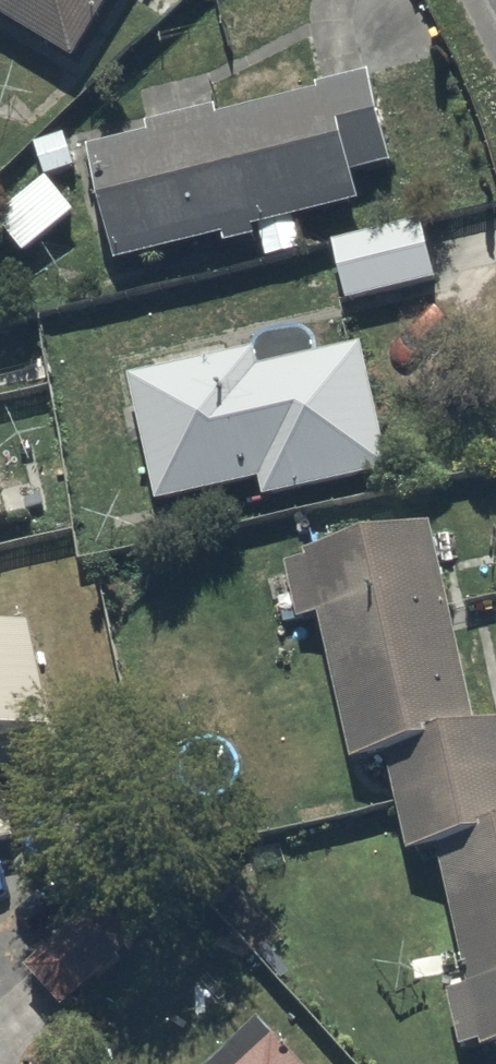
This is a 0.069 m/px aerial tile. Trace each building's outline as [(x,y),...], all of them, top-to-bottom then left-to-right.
[(76,72),(119,0),(0,0),(0,26),(76,72)] [(92,160),(118,271),(225,246),(227,255),(259,248),(257,239),(365,213),(357,183),(395,174),(373,83),(320,96),(322,104),(223,127),(220,116),(148,133),(151,146),(92,160)] [(423,232),(336,253),(349,311),(437,290),(423,232)] [(134,388),(161,511),(262,489),(267,511),(395,483),(367,354),(262,377),(258,361),(134,388)] [(317,628),(350,777),(386,769),(408,868),(437,861),(467,997),(446,1002),(458,1058),(478,1054),(480,1063),(495,1060),(495,731),(476,736),(432,536),(284,568),(298,632),(317,628)] [(33,641),(0,648),(0,854),(18,850),(1,773),(58,760),(33,641)] [(119,903),(29,979),(63,1020),(153,944),(119,903)] [(263,1031),(229,1063),(294,1063),(263,1031)]
